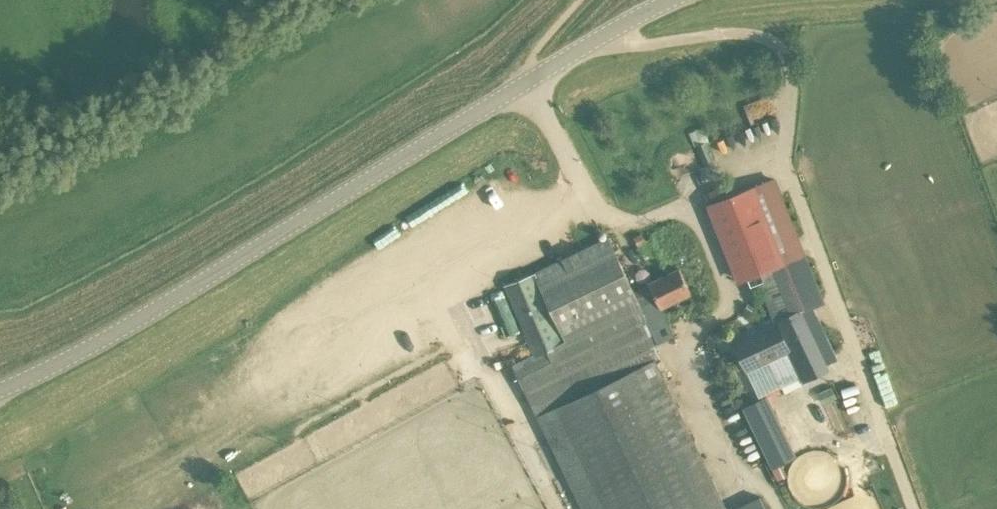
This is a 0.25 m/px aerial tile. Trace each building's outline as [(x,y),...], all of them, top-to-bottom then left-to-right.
[(814,107),(807,106),(806,120),(813,121),(814,107)] [(695,146),(702,163),(715,157),(708,141),(695,146)] [(774,180),(709,205),(738,278),(755,272),(774,321),(732,342),(746,370),(768,360),(780,386),(799,377),(802,382),(831,368),(802,309),(822,301),(774,180)] [(646,241),(642,233),(634,237),(638,245),(646,241)] [(502,286),(533,353),(511,363),(580,508),(725,508),(650,346),(675,334),(661,305),(690,291),(679,268),(634,290),(608,235),(502,286)] [(824,401),(836,395),(831,386),(819,392),(824,401)] [(764,391),(739,404),(769,465),(795,453),(764,391)] [(0,499),(0,500),(3,508),(16,508),(11,495),(0,499)] [(760,496),(732,508),(766,508),(760,496)]
